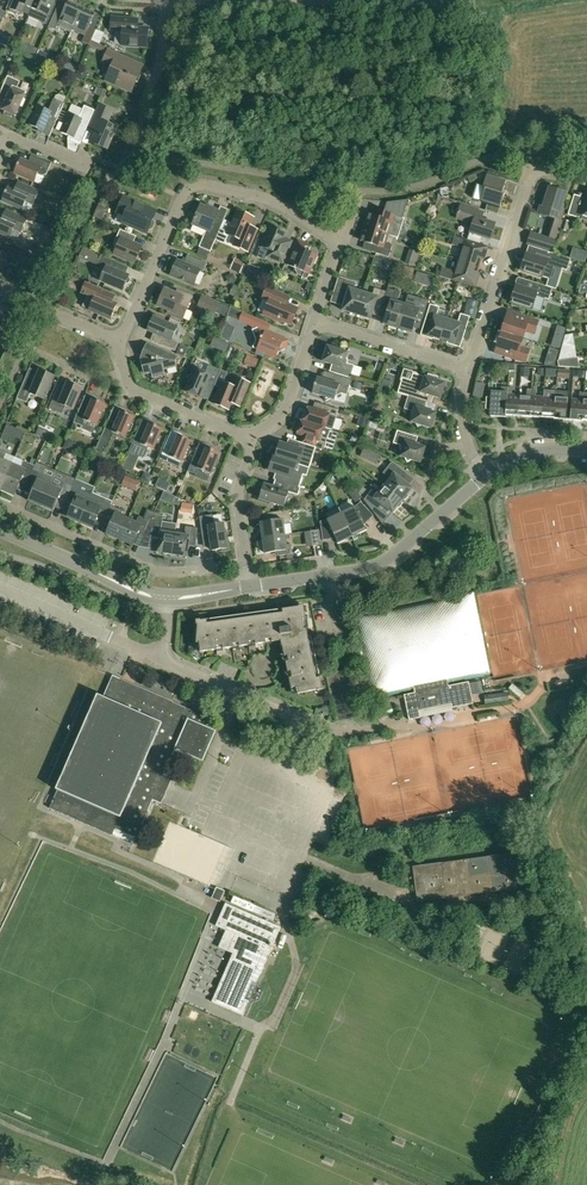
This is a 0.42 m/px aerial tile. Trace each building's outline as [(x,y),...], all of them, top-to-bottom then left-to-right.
[(10,8),(9,11),(16,14),(17,11),(22,13),(26,6),(32,8),(35,0),(13,0),(10,8)] [(50,0),(35,0),(32,8),(38,11),(35,19),(47,24),(53,11),(46,8),(50,0)] [(48,26),(56,30),(58,23),(72,29),(81,7),(68,1),(62,15),(55,12),(48,26)] [(89,44),(91,40),(96,29),(89,26),(95,13),(81,7),(72,29),(85,35),(82,41),(89,44)] [(111,17),(111,28),(116,29),(115,44),(121,44),(146,46),(148,28),(139,27),(138,27),(139,19),(129,18),(111,17)] [(0,33),(0,34),(0,41),(6,45),(10,39),(0,33)] [(131,91),(139,73),(123,66),(127,58),(107,50),(103,60),(112,64),(106,79),(131,91)] [(72,66),(69,73),(74,76),(78,68),(72,66)] [(12,114),(15,115),(20,105),(22,106),(25,99),(23,98),(25,95),(16,91),(20,81),(7,76),(1,89),(9,93),(2,109),(5,110),(3,113),(11,117),(12,114)] [(66,97),(60,94),(56,95),(55,98),(54,98),(49,110),(38,105),(29,124),(43,130),(42,133),(49,136),(66,97)] [(107,149),(117,127),(107,123),(112,110),(100,104),(93,119),(100,122),(91,142),(107,149)] [(95,110),(85,105),(82,112),(71,107),(69,112),(63,124),(60,122),(57,128),(60,130),(60,131),(73,137),(72,140),(80,143),(95,110)] [(46,174),(51,163),(37,157),(34,164),(21,158),(14,173),(34,181),(37,173),(42,175),(46,174)] [(481,186),(478,199),(501,206),(505,193),(502,193),(506,180),(487,174),(483,187),(481,186)] [(33,204),(39,191),(25,185),(22,192),(9,186),(2,201),(22,209),(25,201),(33,204)] [(562,206),(566,193),(549,188),(547,196),(544,195),(539,212),(553,217),(547,237),(548,237),(547,240),(538,237),(536,245),(553,251),(560,229),(563,220),(561,219),(564,207),(562,206)] [(585,196),(583,195),(582,196),(574,194),(568,214),(579,217),(580,214),(586,216),(586,190),(585,196)] [(147,233),(148,229),(149,229),(150,229),(152,229),(153,228),(155,224),(155,222),(154,220),(153,219),(157,210),(123,196),(117,211),(125,215),(121,223),(147,233)] [(367,217),(364,227),(390,235),(398,238),(400,231),(399,228),(403,217),(400,216),(403,209),(399,208),(402,200),(388,202),(382,218),(371,215),(367,217)] [(211,251),(224,219),(216,216),(219,210),(210,206),(210,208),(201,204),(193,223),(206,229),(199,246),(211,251)] [(490,239),(495,223),(481,218),(484,211),(461,204),(457,218),(473,223),(470,232),(490,239)] [(248,251),(254,235),(247,232),(254,217),(238,210),(228,233),(237,237),(234,245),(248,251)] [(21,232),(26,219),(12,212),(9,219),(0,215),(0,233),(9,237),(15,239),(18,238),(21,232)] [(568,231),(571,222),(563,220),(560,229),(568,231)] [(283,262),(291,244),(283,241),(287,232),(270,225),(262,246),(270,249),(267,256),(283,262)] [(391,244),(388,243),(390,235),(364,227),(361,237),(363,240),(374,244),(372,251),(389,256),(392,246),(391,244)] [(117,247),(114,254),(135,262),(141,246),(123,238),(125,231),(120,229),(114,244),(115,246),(117,247)] [(458,259),(479,266),(482,256),(485,257),(488,246),(454,235),(452,244),(464,248),(461,259),(458,258),(458,259)] [(307,278),(317,254),(305,249),(307,244),(298,240),(287,264),(294,267),(297,274),(307,278)] [(22,253),(8,246),(5,253),(0,251),(0,268),(3,270),(5,266),(11,263),(16,266),(22,253)] [(553,252),(534,246),(531,257),(525,256),(521,269),(549,278),(554,265),(567,270),(571,258),(553,252)] [(117,261),(101,254),(95,267),(104,271),(100,280),(123,290),(125,284),(127,283),(129,282),(130,280),(130,278),(128,276),(129,275),(114,269),(117,261)] [(177,259),(171,275),(194,285),(200,270),(203,271),(207,263),(187,254),(184,262),(177,259)] [(230,268),(240,273),(245,262),(235,257),(230,268)] [(476,274),(479,266),(458,259),(455,270),(442,266),(440,275),(451,279),(451,278),(452,278),(452,279),(476,286),(479,275),(476,274)] [(342,310),(357,314),(364,292),(354,289),(357,282),(339,276),(334,291),(347,295),(342,310)] [(511,301),(513,302),(513,304),(519,306),(520,304),(532,308),(537,295),(549,299),(553,287),(524,278),(521,289),(515,288),(511,301)] [(94,298),(89,309),(111,318),(117,304),(100,297),(103,289),(86,282),(82,292),(94,298)] [(269,300),(263,314),(282,322),(282,320),(291,324),(298,308),(286,303),(289,296),(267,286),(262,297),(269,300)] [(383,304),(388,287),(387,291),(375,287),(372,294),(364,292),(357,314),(371,319),(375,304),(382,306),(383,304)] [(384,323),(398,327),(405,305),(397,302),(400,291),(388,287),(383,304),(390,306),(384,323)] [(166,289),(159,305),(169,310),(168,312),(182,319),(192,297),(181,292),(180,295),(166,289)] [(202,296),(199,304),(208,307),(207,310),(214,313),(219,303),(202,296)] [(424,317),(429,300),(421,298),(420,301),(416,299),(413,307),(405,305),(398,327),(411,331),(417,315),(424,317)] [(466,305),(478,309),(480,302),(469,298),(466,305)] [(230,306),(219,302),(216,310),(226,315),(230,306)] [(432,335),(442,338),(447,319),(437,316),(440,306),(430,303),(421,334),(422,334),(431,337),(432,335)] [(257,318),(243,312),(231,307),(228,315),(239,320),(253,326),(257,318)] [(461,347),(470,316),(461,313),(458,322),(447,319),(442,338),(451,340),(450,343),(459,346),(461,347)] [(519,322),(506,317),(502,332),(523,338),(526,330),(535,333),(539,320),(522,315),(519,322)] [(147,329),(164,337),(161,344),(175,350),(179,342),(172,339),(177,326),(153,316),(147,329)] [(559,324),(556,333),(565,335),(567,327),(559,324)] [(252,329),(256,339),(253,347),(276,357),(279,351),(285,349),(289,340),(259,327),(252,329)] [(511,349),(508,356),(526,361),(530,349),(525,347),(527,340),(523,338),(502,332),(497,345),(511,349)] [(152,372),(153,377),(165,374),(163,369),(176,365),(175,361),(177,356),(147,343),(142,356),(141,361),(144,373),(152,372)] [(323,361),(337,365),(335,373),(350,378),(355,365),(347,363),(348,360),(346,357),(348,352),(327,345),(323,361)] [(555,364),(557,358),(547,355),(544,364),(545,364),(555,364)] [(558,360),(559,366),(579,368),(578,357),(558,360)] [(262,369),(263,363),(251,359),(249,365),(262,369)] [(207,383),(214,386),(221,370),(209,364),(205,372),(195,367),(185,391),(201,397),(207,383)] [(521,367),(520,377),(529,377),(529,367),(521,367)] [(570,369),(558,368),(558,377),(569,378),(570,369)] [(17,398),(27,402),(31,393),(44,399),(53,376),(40,370),(37,377),(33,378),(31,382),(25,379),(17,398)] [(403,377),(398,392),(408,396),(424,401),(426,393),(441,398),(446,382),(437,380),(438,376),(428,373),(427,377),(413,372),(411,380),(403,377)] [(333,382),(317,377),(313,392),(323,396),(326,401),(331,398),(334,399),(336,395),(342,392),(347,394),(352,379),(336,374),(333,382)] [(243,398),(250,382),(234,376),(231,385),(222,381),(213,403),(229,409),(234,395),(243,398)] [(62,413),(65,406),(73,409),(82,388),(68,382),(61,397),(55,395),(49,408),(62,413)] [(491,416),(492,416),(498,416),(498,414),(506,415),(508,386),(502,386),(501,391),(491,390),(491,397),(487,396),(486,409),(490,409),(490,413),(490,414),(490,415),(491,415),(491,416)] [(506,415),(518,416),(519,394),(512,394),(513,387),(508,386),(506,415)] [(527,389),(527,395),(519,394),(518,416),(530,416),(532,389),(527,389)] [(536,396),(537,389),(532,389),(530,416),(542,417),(544,396),(536,396)] [(544,389),(544,396),(542,417),(554,418),(554,419),(556,390),(544,389)] [(567,420),(568,398),(569,391),(556,390),(554,419),(567,420)] [(570,420),(583,421),(585,392),(580,391),(580,399),(572,398),(570,420)] [(94,396),(86,393),(74,422),(82,426),(84,420),(97,425),(100,418),(102,419),(105,412),(103,411),(106,404),(93,399),(94,396)] [(418,427),(422,425),(431,428),(436,412),(422,408),(424,401),(408,396),(404,408),(411,410),(410,413),(412,417),(411,421),(416,423),(418,427)] [(322,411),(308,407),(304,420),(325,427),(328,419),(335,421),(339,409),(324,404),(322,411)] [(108,447),(114,432),(125,437),(128,430),(131,431),(134,424),(131,423),(134,416),(122,411),(123,408),(115,405),(102,434),(96,449),(104,452),(106,447),(108,447)] [(154,449),(157,442),(159,443),(162,437),(160,436),(163,428),(150,423),(151,420),(143,417),(131,446),(128,453),(129,454),(136,457),(137,455),(143,458),(148,447),(154,449)] [(316,447),(324,449),(330,429),(325,427),(304,420),(302,419),(297,433),(303,435),(300,442),(309,444),(314,446),(316,447)] [(180,432),(172,429),(159,459),(160,459),(158,465),(161,466),(163,460),(179,468),(185,455),(188,456),(191,449),(188,448),(191,440),(179,435),(180,432)] [(408,462),(413,460),(421,462),(426,447),(411,442),(413,435),(397,430),(393,443),(401,445),(400,447),(402,451),(400,456),(405,457),(408,462)] [(200,441),(188,471),(187,475),(190,476),(191,472),(196,474),(198,468),(211,474),(214,467),(216,468),(219,461),(217,460),(220,452),(207,447),(208,444),(200,441)] [(314,446),(309,444),(300,442),(299,441),(297,448),(280,442),(276,456),(296,463),(309,468),(316,447),(314,446)] [(373,452),(364,447),(360,457),(368,461),(373,452)] [(2,489),(12,465),(3,461),(6,453),(0,450),(0,488),(2,489)] [(286,475),(284,482),(299,486),(303,473),(293,470),(296,463),(276,456),(274,456),(269,470),(286,475)] [(37,460),(32,458),(30,463),(23,460),(20,468),(12,465),(2,489),(15,494),(21,478),(28,481),(28,482),(33,469),(35,465),(34,465),(37,460)] [(403,500),(413,487),(403,479),(407,474),(393,463),(392,464),(391,463),(383,473),(390,478),(384,485),(403,500)] [(28,500),(41,505),(50,484),(43,482),(46,474),(33,469),(28,482),(35,485),(28,500)] [(338,480),(345,477),(342,470),(335,474),(338,480)] [(122,485),(138,492),(142,482),(126,475),(122,485)] [(75,481),(70,479),(68,484),(59,480),(56,487),(50,484),(41,505),(53,511),(60,496),(67,499),(66,502),(74,484),(75,481)] [(282,489),(264,484),(262,492),(260,491),(257,500),(270,503),(270,501),(284,506),(289,491),(298,494),(301,487),(299,486),(284,482),(282,489)] [(70,518),(80,522),(93,492),(74,484),(66,502),(71,504),(72,506),(69,514),(70,518)] [(360,485),(357,490),(362,494),(366,490),(360,485)] [(393,513),(403,500),(384,485),(374,497),(369,493),(364,499),(378,510),(383,504),(393,513)] [(181,498),(164,491),(161,497),(175,503),(180,504),(181,498)] [(111,505),(113,501),(93,492),(80,522),(90,527),(94,525),(98,516),(100,514),(106,517),(111,505)] [(355,506),(342,513),(353,536),(366,529),(364,524),(374,516),(361,502),(355,506)] [(107,534),(120,539),(129,519),(121,515),(123,510),(111,505),(106,517),(113,520),(107,534)] [(139,531),(145,534),(147,535),(155,512),(147,509),(143,518),(139,516),(136,522),(129,519),(120,539),(133,545),(139,531)] [(291,523),(289,509),(273,512),(274,520),(261,522),(263,537),(285,534),(284,524),(291,523)] [(157,552),(172,554),(176,533),(166,531),(168,523),(163,522),(164,514),(155,512),(147,535),(160,537),(157,552)] [(339,543),(353,536),(342,513),(328,520),(321,521),(323,540),(336,538),(339,543)] [(221,551),(230,550),(228,537),(226,537),(224,523),(215,524),(213,514),(199,516),(202,534),(210,532),(212,550),(221,549),(221,551)] [(291,534),(297,533),(296,524),(289,525),(291,534)] [(196,543),(198,528),(186,526),(185,534),(176,533),(172,554),(187,556),(189,541),(196,543)] [(320,529),(311,530),(313,545),(322,544),(320,529)] [(287,544),(285,534),(263,537),(265,553),(279,551),(280,555),(293,553),(291,543),(287,544)] [(470,684),(469,682),(448,686),(448,683),(491,675),(474,590),(355,616),(372,699),(415,691),(415,692),(405,695),(410,719),(420,717),(419,710),(452,703),(453,707),(474,703),(472,695),(470,684)] [(297,687),(298,693),(323,688),(320,675),(320,676),(312,637),(309,638),(304,606),(198,620),(196,643),(199,642),(200,651),(281,640),(281,646),(282,646),(291,688),(297,687)] [(167,779),(162,777),(175,748),(203,760),(216,730),(207,726),(211,718),(113,675),(103,697),(98,694),(57,788),(58,789),(50,807),(112,834),(115,828),(136,837),(160,783),(164,785),(167,779)] [(470,684),(472,695),(482,693),(480,681),(470,684)] [(509,693),(485,696),(486,703),(509,701),(509,693)] [(527,849),(387,865),(393,922),(533,906),(527,849)] [(256,907),(234,897),(231,903),(253,913),(256,907)] [(249,1001),(245,999),(253,981),(257,983),(281,927),(226,903),(216,926),(241,937),(212,1002),(243,1015),(249,1001)] [(276,914),(262,908),(259,915),(273,920),(276,914)]
